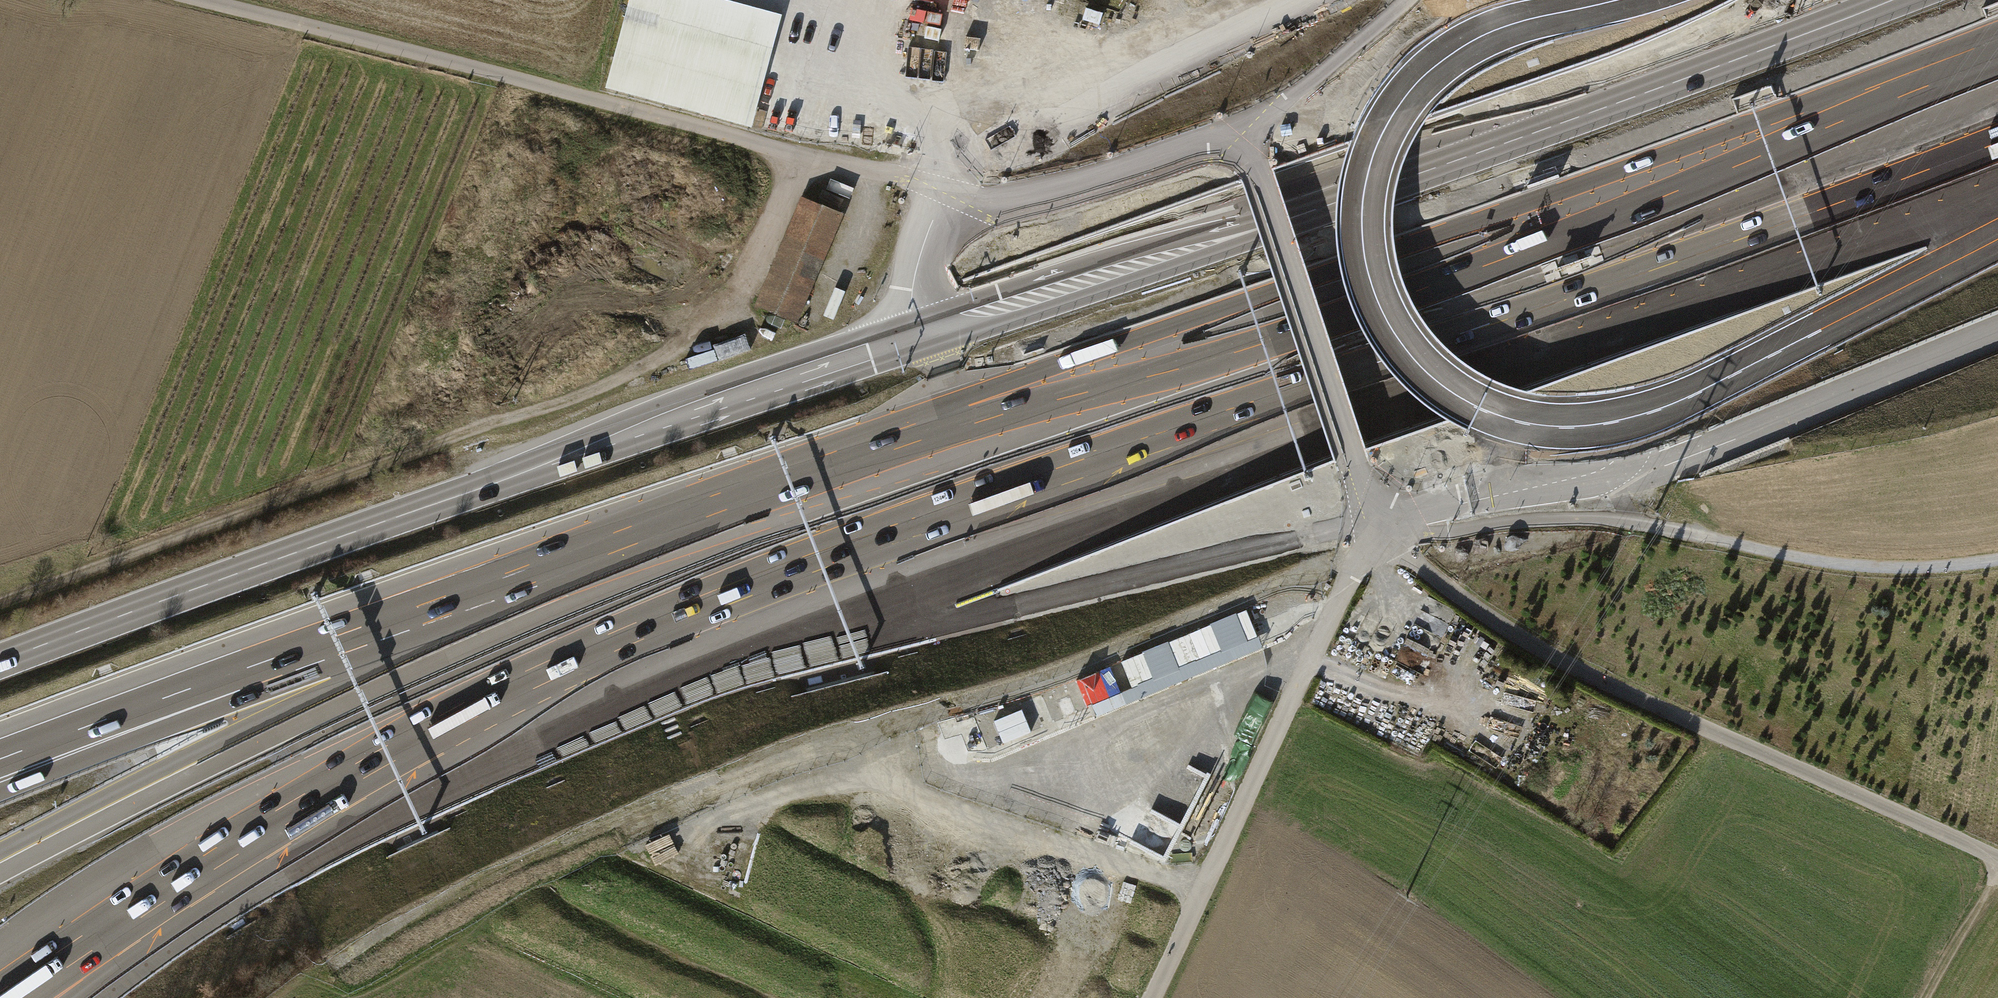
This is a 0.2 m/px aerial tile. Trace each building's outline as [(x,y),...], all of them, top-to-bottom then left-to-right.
[(786,10),(745,0),(631,0),(609,88),(757,125),(786,10)] [(975,40),(1018,48),(1027,0),(962,0),(981,4),(975,40)] [(800,327),(846,215),(806,199),(760,310),(800,327)] [(204,962),(196,950),(177,964),(186,975),(204,962)]
